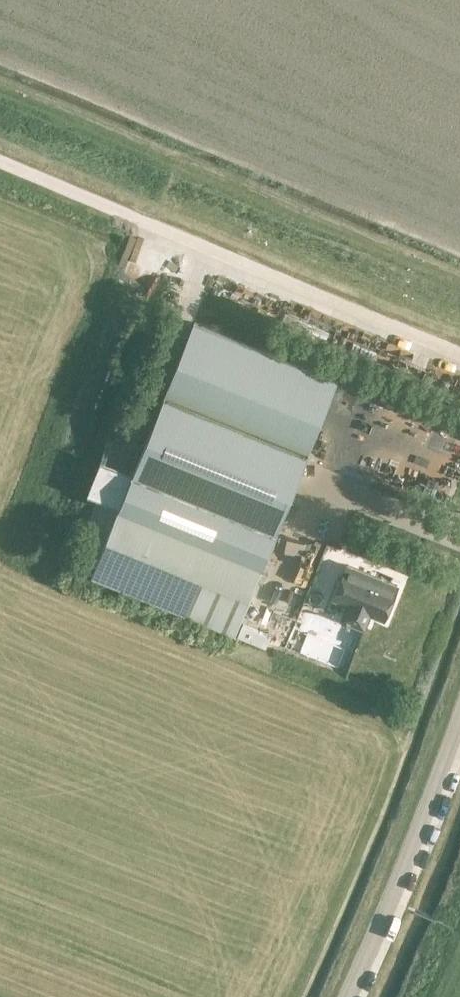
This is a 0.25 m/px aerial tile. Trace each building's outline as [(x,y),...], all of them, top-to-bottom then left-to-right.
[(194,322),(134,470),(277,528),(337,380),(194,322)] [(93,573),(235,631),(277,528),(134,470),(93,573)] [(370,613),(384,618),(398,585),(348,564),(334,598),(348,603),(342,618),(364,627),(370,613)] [(271,634),(242,623),(238,634),(267,645),(271,634)]
